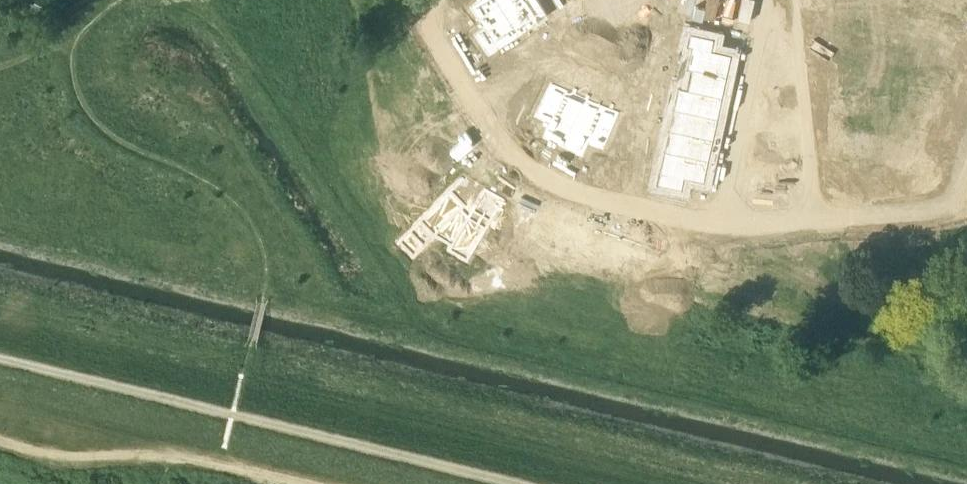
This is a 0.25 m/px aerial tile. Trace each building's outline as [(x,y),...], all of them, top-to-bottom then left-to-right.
[(494,44),(515,30),(507,18),(495,0),(486,0),(471,10),(486,32),(475,39),(488,58),(499,50),(494,44)] [(507,18),(515,30),(536,16),(540,21),(550,14),(540,0),(533,0),(528,4),(526,0),(495,0),(507,18)] [(692,46),(700,48),(695,70),(729,77),(733,55),(714,51),(717,40),(694,35),(692,46)] [(596,46),(606,50),(609,41),(599,37),(596,46)] [(619,45),(609,41),(606,50),(616,54),(619,45)] [(645,69),(643,79),(655,82),(657,71),(645,69)] [(691,91),(724,98),(729,77),(695,70),(691,91)] [(652,93),(655,82),(643,79),(640,90),(652,93)] [(691,91),(686,113),(720,120),(724,98),(691,91)] [(550,130),(545,143),(564,152),(583,109),(549,95),(537,124),(550,130)] [(606,154),(619,124),(583,109),(564,152),(584,160),(590,147),(606,154)] [(636,111),(633,121),(645,124),(648,113),(636,111)] [(681,134),(715,141),(720,120),(686,113),(681,134)] [(645,124),(633,121),(631,132),(643,135),(645,124)] [(454,161),(427,122),(365,172),(366,173),(395,219),(454,161)] [(677,156),(710,163),(715,141),(681,134),(677,156)] [(932,143),(890,146),(894,189),(935,185),(932,143)] [(662,187),(684,191),(687,179),(706,183),(710,163),(677,156),(673,175),(664,174),(662,187)] [(496,213),(461,180),(405,239),(453,294),(496,213)] [(558,238),(515,224),(472,299),(532,319),(558,238)]
